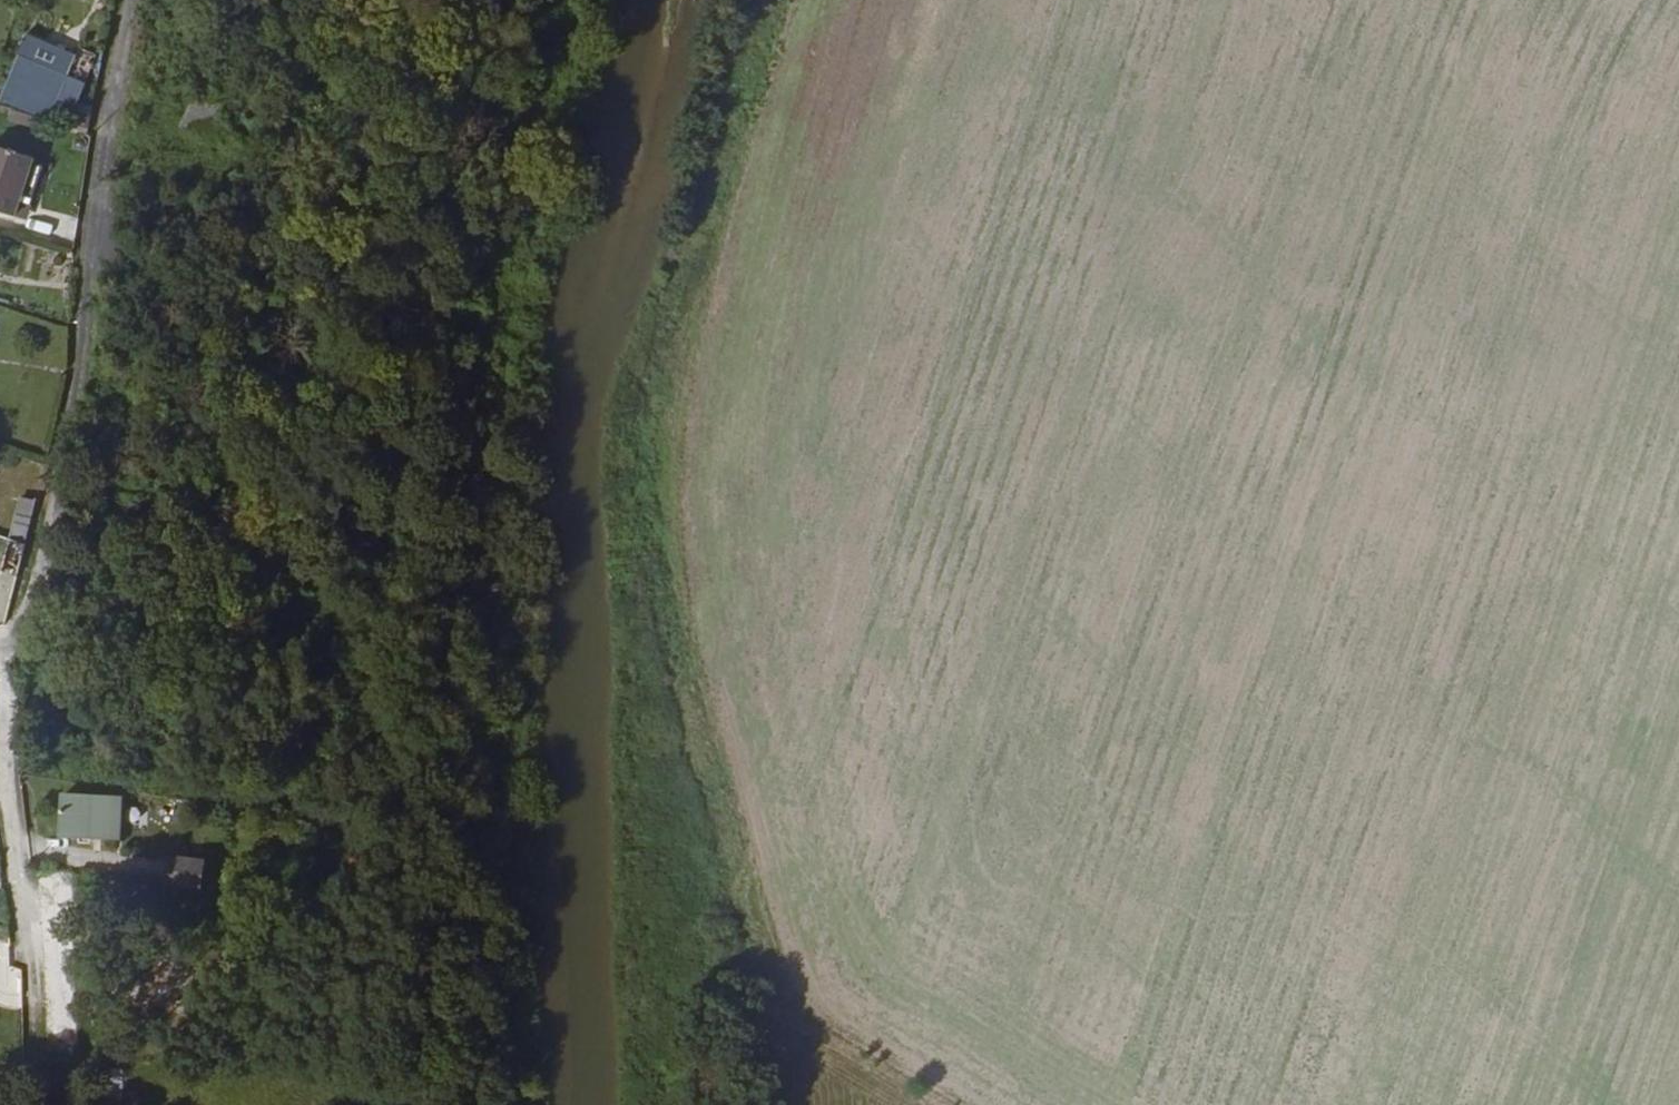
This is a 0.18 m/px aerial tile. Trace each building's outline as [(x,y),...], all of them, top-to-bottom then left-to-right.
[(30,75),(33,61),(17,56),(7,88),(24,93),(30,75)] [(47,80),(51,66),(33,61),(30,75),(47,80)] [(24,93),(41,98),(47,80),(30,75),(24,93)] [(211,147),(226,116),(196,101),(182,132),(211,147)] [(0,142),(0,206),(10,209),(28,150),(0,142)] [(29,486),(15,484),(4,535),(18,539),(29,486)] [(60,840),(115,840),(115,799),(60,800),(60,840)] [(192,850),(159,847),(156,870),(189,874),(192,850)] [(127,1063),(112,1062),(111,1091),(126,1092),(127,1063)] [(139,1093),(140,1063),(127,1063),(126,1092),(139,1093)]
